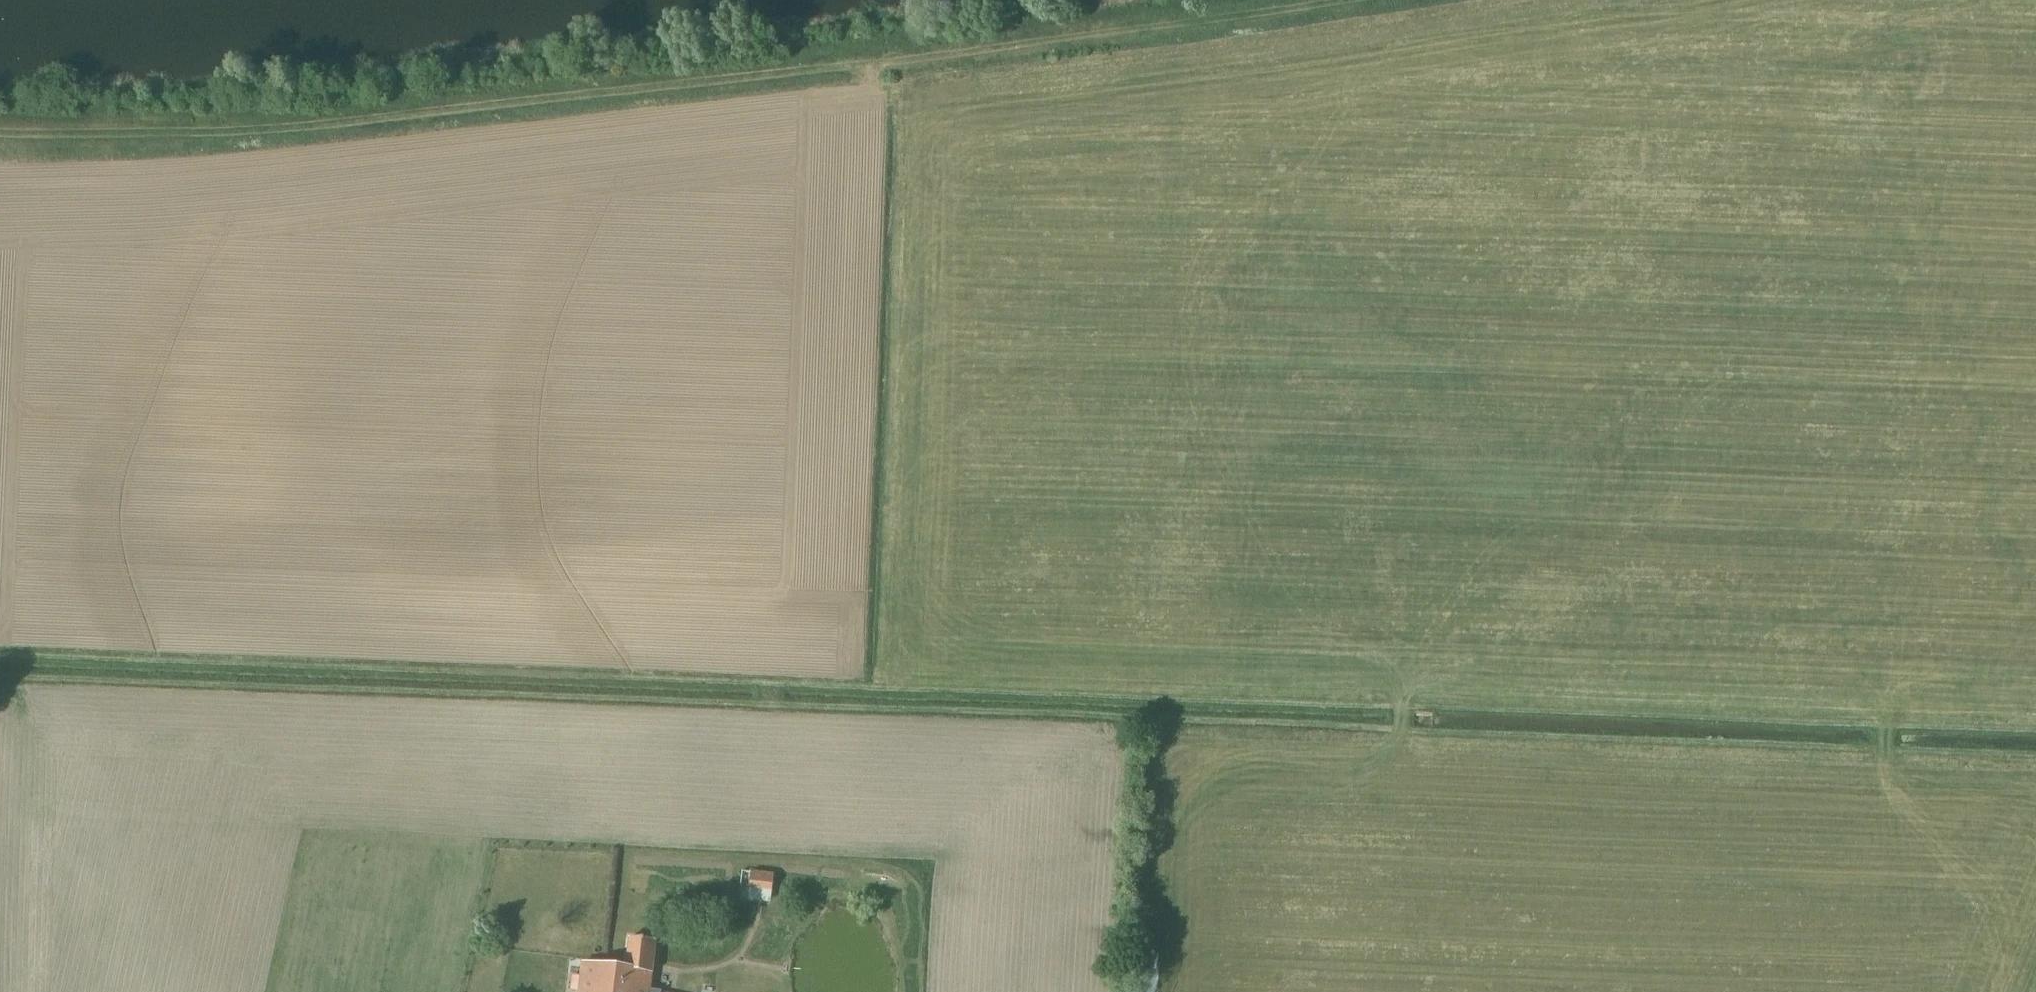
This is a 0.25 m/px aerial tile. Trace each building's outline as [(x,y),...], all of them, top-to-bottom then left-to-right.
[(753,890),(780,890),(781,880),(753,880),(753,890)] [(655,942),(630,939),(626,968),(582,962),(579,991),(663,991),(649,989),(655,942)]
